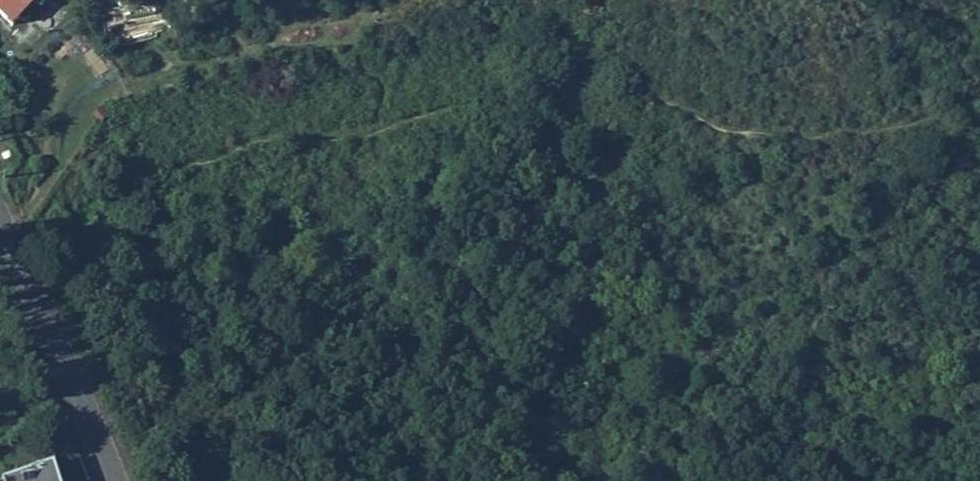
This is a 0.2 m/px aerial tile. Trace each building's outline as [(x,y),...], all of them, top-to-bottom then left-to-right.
[(11,27),(36,0),(0,0),(0,17),(11,27)] [(51,465),(7,478),(7,480),(57,480),(51,465)]
